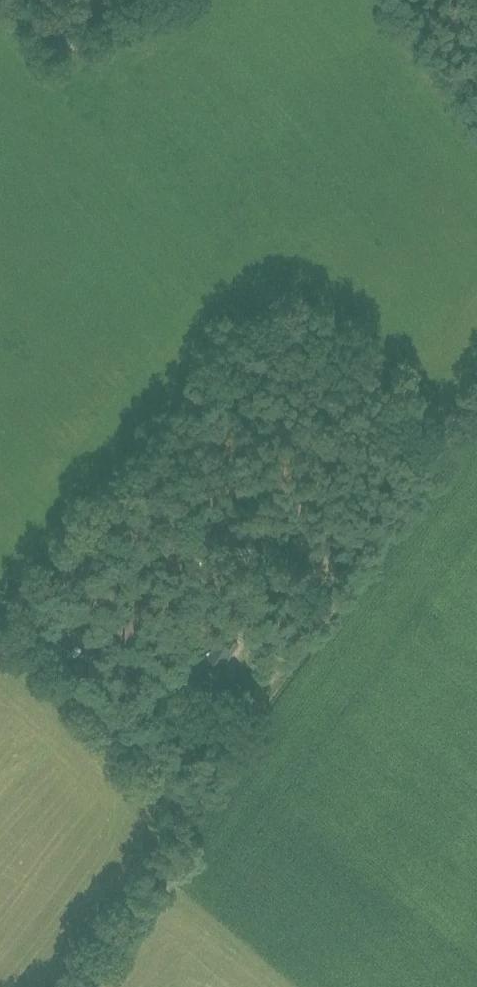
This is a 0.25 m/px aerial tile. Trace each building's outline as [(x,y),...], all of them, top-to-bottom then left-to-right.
[(217,673),(232,650),(215,638),(200,662),(217,673)]
